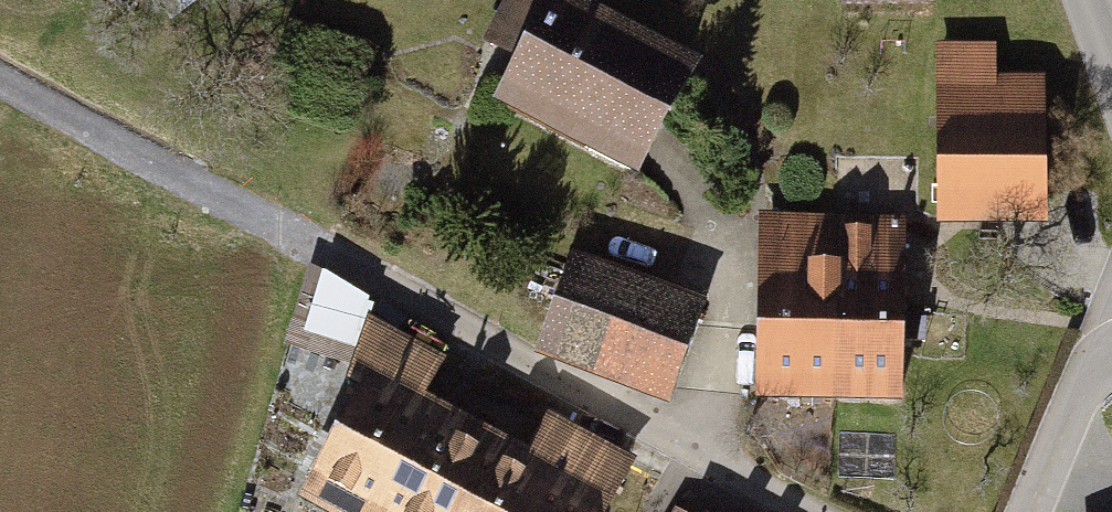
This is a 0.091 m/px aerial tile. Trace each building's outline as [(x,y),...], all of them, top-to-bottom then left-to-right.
[(577,0),(553,0),(495,110),(641,187),(705,68),(577,0)] [(937,46),(939,231),(1050,230),(1047,78),(998,79),(997,45),(937,46)] [(907,218),(759,217),(757,407),(905,409),(907,218)] [(710,305),(574,255),(535,363),(671,412),(710,305)] [(306,309),(352,334),(378,287),(332,261),(306,309)] [(292,510),(296,511),(368,511),(425,403),(446,362),(368,322),(334,386),(352,395),(292,510)] [(480,432),(425,403),(368,511),(438,511),(480,432)] [(529,458),(500,511),(613,511),(637,466),(549,420),(529,458)] [(480,432),(438,511),(500,511),(529,458),(480,432)]
